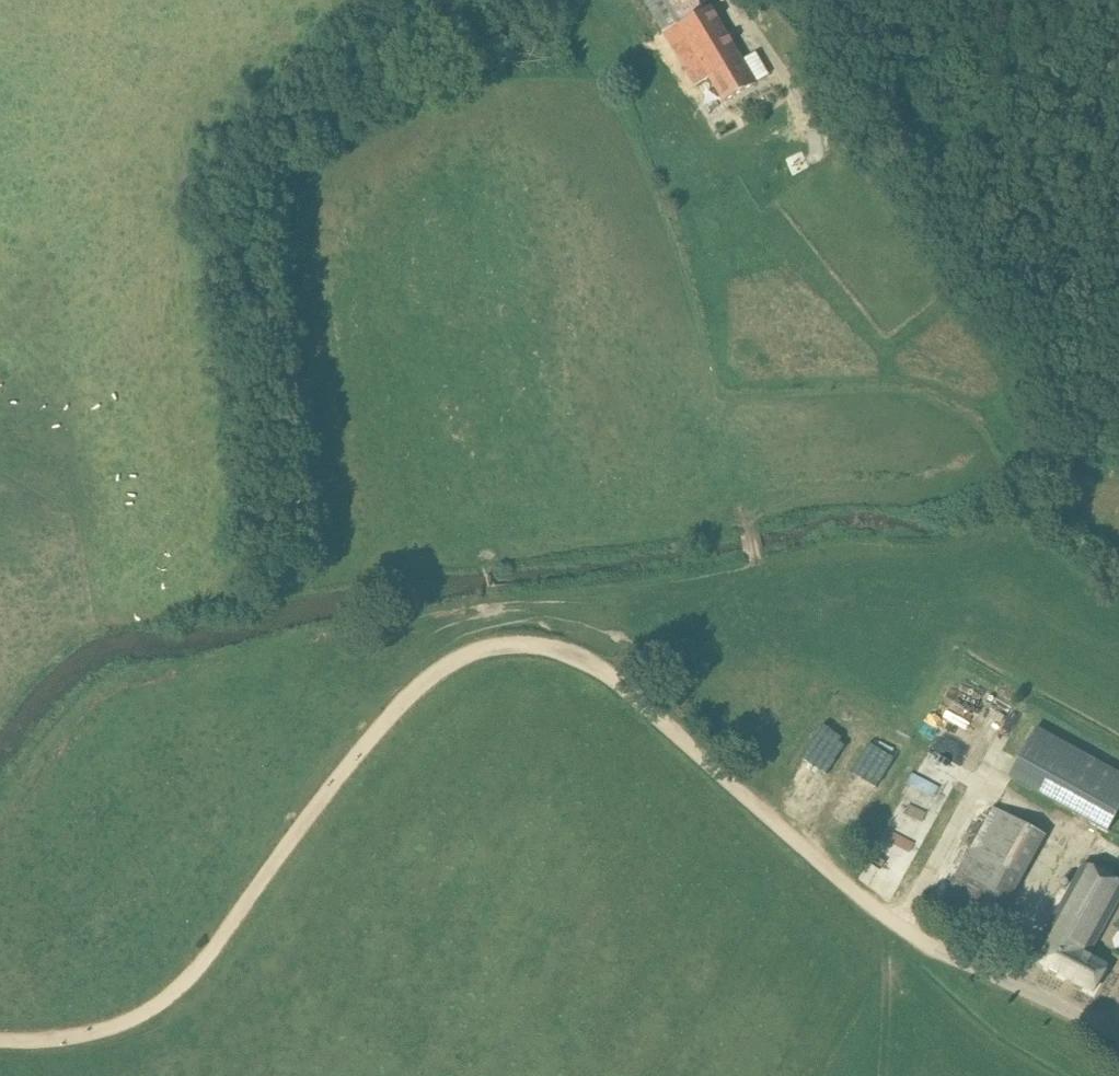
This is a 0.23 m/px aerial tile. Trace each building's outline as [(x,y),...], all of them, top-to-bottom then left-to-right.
[(738,94),(756,83),(710,6),(708,8),(703,0),(644,0),(691,79),(699,83),(709,78),(723,103),(738,94)] [(810,168),(806,158),(802,151),(785,158),(793,175),(810,168)] [(826,726),(814,745),(839,761),(852,743),(826,726)] [(1039,727),(1011,780),(1108,832),(1118,812),(1118,770),(1039,727)] [(899,772),(906,755),(877,744),(870,761),(899,772)] [(995,808),(954,881),(944,900),(991,926),(1042,833),(995,808)] [(1107,967),(1088,956),(1118,900),(1118,882),(1085,863),(1032,959),(1093,992),(1107,967)]
